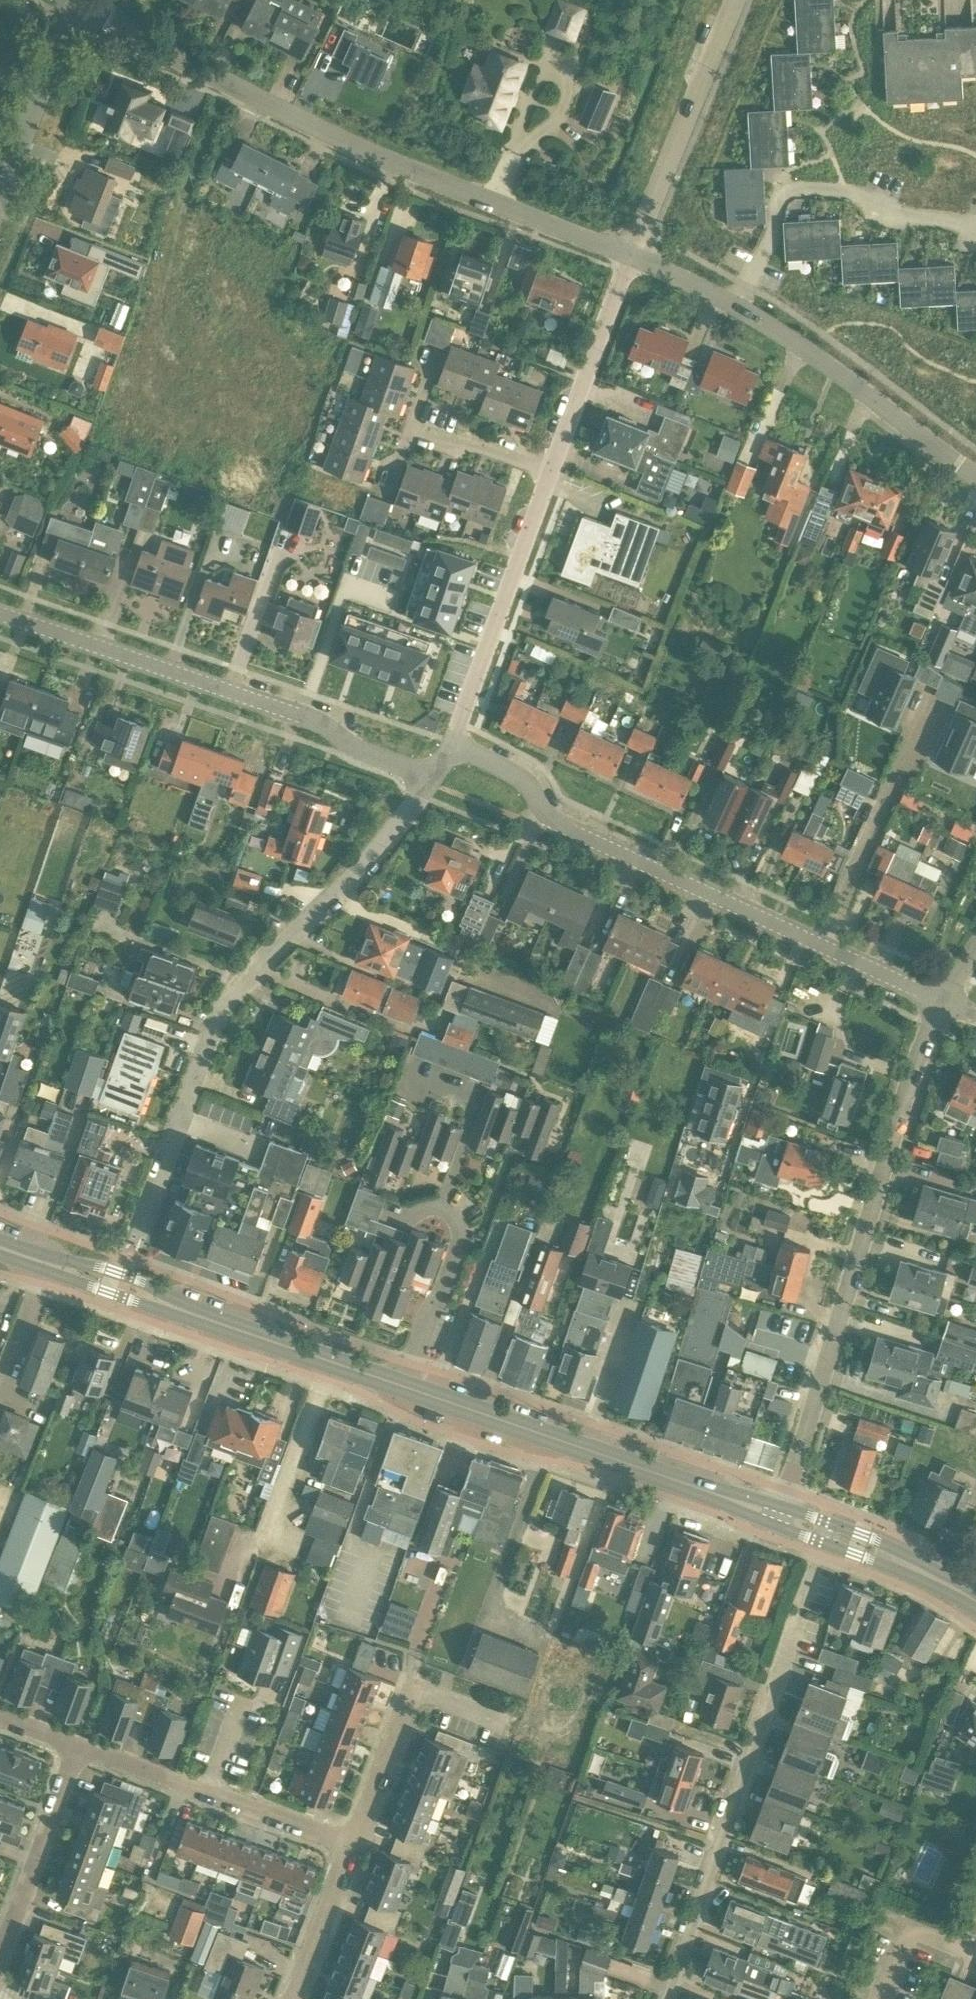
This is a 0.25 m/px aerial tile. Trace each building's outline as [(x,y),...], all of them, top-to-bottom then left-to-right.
[(198,4),(221,16),(230,0),(200,0),(198,4)] [(286,0),(243,0),(241,2),(253,8),(243,27),(266,39),(286,0)] [(316,27),(314,26),(320,14),(293,0),(286,0),(266,39),(301,56),(316,27)] [(562,0),(558,0),(547,29),(571,38),(582,8),(562,0)] [(834,22),(833,0),(794,0),(795,24),(834,22)] [(797,52),(810,52),(836,50),(834,22),(795,24),(797,52)] [(958,26),(946,27),(946,36),(899,39),(899,30),(884,31),(888,102),(964,98),(963,75),(975,74),(975,25),(958,26)] [(388,60),(370,52),(371,50),(353,41),(356,34),(346,30),(335,54),(345,58),(346,56),(354,60),(348,74),(376,87),(388,60)] [(486,69),(476,65),(466,90),(477,94),(471,108),(487,114),(484,120),(501,127),(525,64),(493,51),(486,69)] [(772,82),(811,80),(810,52),(797,52),(771,53),(772,82)] [(774,110),(786,110),(813,108),(811,80),(772,82),(774,110)] [(109,102),(111,103),(109,107),(115,109),(108,128),(132,138),(137,126),(154,133),(165,105),(148,99),(151,92),(148,91),(146,94),(121,84),(120,87),(116,85),(109,102)] [(596,85),(581,122),(601,130),(615,93),(596,85)] [(749,139),(788,137),(786,110),(774,110),(747,112),(749,139)] [(190,133),(196,120),(171,111),(166,124),(190,133)] [(750,167),(764,167),(789,165),(788,137),(749,139),(750,167)] [(261,180),(272,157),(245,144),(235,165),(224,159),(215,178),(236,188),(239,182),(242,183),(247,173),(261,180)] [(130,179),(134,167),(108,157),(104,168),(130,179)] [(290,215),(300,196),(289,190),(299,170),(272,157),(261,180),(277,188),(271,198),(274,199),(271,205),(290,215)] [(726,197),(765,195),(764,167),(750,167),(725,168),(726,197)] [(109,194),(114,179),(87,169),(83,179),(79,178),(75,188),(79,189),(72,209),(86,215),(82,225),(107,234),(120,198),(109,194)] [(728,225),(766,223),(767,223),(765,195),(726,197),(728,225)] [(360,233),(364,220),(344,213),(340,226),(333,224),(326,246),(355,256),(362,234),(360,233)] [(813,260),(842,258),(841,245),(840,219),(809,221),(813,260)] [(785,261),(813,260),(809,221),(783,222),(785,261)] [(296,229),(292,237),(303,241),(306,234),(296,229)] [(382,265),(370,301),(391,308),(404,270),(420,275),(422,270),(427,272),(433,255),(428,253),(431,242),(406,234),(402,247),(396,245),(389,267),(382,265)] [(59,244),(47,274),(66,282),(63,291),(95,304),(110,266),(140,278),(146,263),(93,242),(87,255),(70,249),(59,244)] [(871,282),(899,280),(899,267),(898,242),(870,243),(871,282)] [(567,316),(579,284),(541,270),(547,254),(517,243),(510,264),(528,271),(519,294),(554,307),(552,311),(567,316)] [(843,283),(871,282),(870,243),(841,245),(842,258),(843,283)] [(478,305),(491,263),(462,254),(448,295),(478,305)] [(301,260),(299,264),(301,268),(306,270),(310,268),(312,264),(310,259),(305,258),(301,260)] [(929,304),(958,303),(957,290),(956,264),(927,266),(929,304)] [(900,306),(929,304),(927,266),(899,267),(899,280),(900,306)] [(975,327),(975,289),(957,290),(958,303),(959,328),(975,327)] [(342,324),(348,302),(330,297),(323,318),(342,324)] [(379,309),(364,304),(354,333),(370,338),(379,309)] [(477,308),(469,330),(484,335),(491,314),(492,313),(477,308)] [(491,314),(484,335),(489,336),(496,316),(491,314)] [(55,333),(49,331),(50,328),(29,320),(19,347),(34,353),(33,356),(64,368),(77,335),(57,328),(55,333)] [(447,350),(454,328),(431,320),(424,342),(447,350)] [(655,332),(642,327),(631,356),(674,373),(671,382),(685,388),(696,361),(682,355),(688,341),(656,329),(655,332)] [(95,342),(117,351),(123,336),(101,328),(95,342)] [(461,394),(475,355),(452,347),(438,384),(457,390),(456,392),(461,394)] [(569,369),(574,355),(556,348),(550,363),(569,369)] [(744,368),(746,364),(714,352),(708,366),(696,361),(685,388),(699,394),(702,385),(746,402),(757,374),(744,368)] [(484,400),(494,375),(498,364),(494,362),(475,355),(461,394),(464,395),(465,393),(484,400)] [(501,355),(499,363),(504,365),(507,357),(501,355)] [(407,393),(409,390),(406,389),(413,369),(375,356),(368,378),(367,379),(407,393)] [(347,361),(344,369),(356,374),(359,365),(347,361)] [(103,362),(94,384),(105,388),(114,366),(103,362)] [(530,374),(533,367),(526,364),(524,372),(530,374)] [(503,421),(517,382),(494,375),(484,400),(481,411),(500,418),(500,420),(503,421)] [(365,386),(360,401),(359,402),(385,411),(385,412),(397,416),(404,396),(406,397),(407,393),(367,379),(365,386)] [(81,396),(85,387),(82,381),(77,380),(72,382),(69,391),(81,396)] [(527,427),(540,391),(517,382),(503,421),(507,423),(508,421),(527,427)] [(379,434),(381,430),(379,430),(385,412),(385,411),(359,402),(360,401),(348,397),(340,421),(379,434)] [(43,421),(0,404),(0,441),(29,454),(43,421)] [(622,421),(610,416),(603,432),(675,461),(690,426),(667,416),(661,429),(669,432),(668,436),(649,428),(648,431),(632,425),(634,421),(623,417),(622,421)] [(378,438),(379,434),(340,421),(332,444),(372,457),(373,455),(371,455),(377,437),(378,438)] [(74,449),(84,440),(69,424),(59,433),(74,449)] [(324,441),(326,433),(319,431),(316,438),(324,441)] [(675,461),(603,432),(597,448),(610,453),(607,459),(619,465),(622,458),(636,464),(634,468),(646,473),(645,477),(642,476),(636,490),(659,500),(675,461)] [(733,462),(741,440),(724,434),(717,456),(733,462)] [(794,482),(805,456),(767,441),(761,456),(776,463),(770,476),(769,476),(765,486),(776,491),(772,501),(779,504),(773,518),(781,521),(774,537),(784,542),(808,488),(794,482)] [(370,462),(372,457),(332,444),(324,467),(362,480),(368,461),(370,462)] [(122,460),(118,471),(134,477),(138,466),(122,460)] [(745,496),(756,467),(737,460),(726,488),(745,496)] [(137,528),(156,472),(138,466),(134,477),(127,499),(131,501),(124,523),(137,528)] [(427,472),(408,466),(396,503),(419,511),(432,472),(428,471),(427,472)] [(479,478),(459,471),(455,482),(445,509),(469,518),(483,477),(479,476),(479,478)] [(156,472),(137,528),(153,533),(171,481),(156,476),(157,472),(156,472)] [(442,519),(445,509),(455,482),(435,475),(436,473),(432,472),(419,511),(442,519)] [(864,514),(877,482),(853,473),(838,513),(838,516),(840,519),(842,520),(844,521),(847,521),(849,519),(851,518),(852,515),(854,511),(864,514)] [(493,526),(506,487),(486,481),(487,479),(483,477),(469,518),(493,526)] [(888,524),(900,491),(877,482),(864,514),(872,518),(869,526),(882,532),(886,523),(888,524)] [(207,493),(184,484),(180,496),(202,505),(207,493)] [(816,546),(837,491),(822,485),(813,509),(811,508),(799,539),(816,546)] [(33,536),(48,501),(26,492),(11,526),(33,536)] [(383,525),(391,503),(369,495),(361,516),(383,525)] [(312,537),(323,506),(296,496),(285,528),(312,537)] [(702,509),(690,505),(686,516),(708,525),(717,503),(706,498),(702,509)] [(224,500),(215,525),(241,534),(250,509),(224,500)] [(661,528),(617,512),(612,527),(582,516),(561,573),(591,585),(597,570),(640,586),(661,528)] [(79,572),(93,530),(53,516),(41,548),(55,552),(52,562),(79,572)] [(348,518),(344,529),(356,533),(360,522),(348,518)] [(395,529),(397,522),(388,518),(385,526),(395,529)] [(948,551),(956,532),(927,520),(908,564),(921,570),(915,584),(924,588),(914,610),(933,618),(945,589),(933,583),(936,576),(937,576),(945,558),(945,559),(946,558),(944,557),(946,551),(948,551)] [(112,534),(114,528),(96,521),(93,530),(79,572),(107,581),(115,556),(111,555),(113,549),(118,551),(122,537),(112,534)] [(356,533),(350,551),(361,555),(371,526),(360,522),(356,533)] [(859,542),(863,530),(850,525),(846,537),(859,542)] [(412,535),(421,538),(424,530),(415,527),(412,535)] [(377,528),(373,539),(409,551),(414,540),(377,528)] [(896,559),(906,536),(891,529),(881,553),(896,559)] [(479,540),(487,543),(490,534),(482,531),(479,540)] [(855,552),(859,542),(846,537),(842,547),(855,552)] [(157,555),(144,550),(132,583),(149,589),(152,580),(165,585),(160,599),(177,605),(190,566),(188,565),(194,550),(163,540),(157,555)] [(371,545),(367,557),(403,569),(407,558),(371,545)] [(428,545),(404,614),(450,630),(474,561),(428,545)] [(943,604),(967,614),(967,612),(975,592),(975,560),(971,558),(957,592),(950,589),(943,604)] [(13,560),(7,576),(17,580),(23,563),(13,560)] [(245,612),(256,580),(234,573),(230,585),(208,577),(196,611),(219,619),(224,605),(245,612)] [(960,630),(971,635),(975,637),(975,592),(967,612),(967,614),(960,630)] [(554,595),(547,612),(553,615),(547,628),(579,642),(578,646),(585,649),(595,653),(603,634),(594,630),(600,614),(554,595)] [(286,608),(269,602),(263,622),(273,625),(279,629),(276,638),(306,649),(307,645),(314,647),(323,619),(316,617),(320,606),(290,596),(286,608)] [(636,629),(641,616),(614,605),(608,618),(636,629)] [(348,612),(333,658),(416,687),(418,681),(424,683),(429,671),(422,669),(432,641),(348,612)] [(917,622),(912,633),(921,637),(926,626),(917,622)] [(944,625),(929,659),(943,666),(947,657),(950,650),(958,630),(944,625)] [(717,656),(721,646),(704,638),(699,647),(717,656)] [(551,664),(557,652),(535,642),(529,654),(551,664)] [(907,705),(903,704),(916,678),(901,671),(907,657),(878,643),(864,673),(880,680),(865,712),(872,715),(871,717),(887,724),(889,722),(895,725),(897,721),(899,722),(907,705)] [(519,661),(512,658),(506,673),(513,676),(519,661)] [(923,662),(916,677),(938,687),(943,676),(923,662)] [(803,670),(796,685),(806,690),(813,674),(803,670)] [(524,734),(537,707),(518,698),(526,682),(517,678),(508,698),(512,700),(502,723),(524,734)] [(25,730),(40,690),(12,680),(8,690),(0,687),(0,712),(1,712),(4,705),(11,707),(4,728),(23,735),(25,730)] [(68,745),(71,736),(78,715),(65,711),(69,700),(40,690),(25,730),(55,740),(68,745)] [(793,703),(808,709),(813,697),(799,691),(793,703)] [(571,718),(580,701),(569,695),(560,713),(571,718)] [(583,724),(591,706),(580,701),(571,718),(583,724)] [(744,718),(749,706),(740,703),(736,715),(744,718)] [(547,744),(559,718),(537,707),(524,734),(547,744)] [(936,754),(939,755),(937,760),(942,762),(941,765),(958,772),(959,770),(965,772),(972,756),(975,746),(975,707),(971,718),(958,712),(951,728),(946,739),(944,737),(936,754)] [(98,721),(91,742),(109,748),(105,759),(134,769),(138,758),(148,727),(119,717),(116,727),(98,721)] [(638,749),(646,731),(635,726),(627,744),(638,749)] [(591,765),(603,738),(580,727),(568,754),(591,765)] [(649,754),(658,736),(646,731),(638,749),(649,754)] [(614,775),(626,749),(603,738),(591,765),(614,775)] [(724,769),(736,743),(724,738),(713,763),(724,769)] [(173,773),(172,773),(202,784),(202,783),(214,750),(185,740),(182,747),(168,742),(159,767),(173,773)] [(202,783),(202,784),(188,824),(203,830),(221,779),(234,784),(229,798),(246,804),(256,775),(241,769),(244,761),(214,750),(202,783)] [(822,772),(829,757),(817,751),(811,766),(822,772)] [(636,785),(658,796),(671,769),(648,759),(636,785)] [(671,769),(658,796),(681,806),(692,783),(696,785),(705,765),(696,761),(688,777),(671,769)] [(808,794),(818,772),(803,765),(793,787),(808,794)] [(750,785),(730,829),(754,840),(774,796),(785,802),(799,773),(787,767),(778,788),(766,782),(762,791),(761,791),(750,785)] [(865,792),(872,779),(847,767),(841,781),(865,792)] [(730,829),(750,785),(726,774),(706,818),(730,829)] [(273,808),(282,782),(268,778),(259,804),(269,807),(273,808)] [(858,808),(864,795),(842,784),(836,797),(858,808)] [(320,833),(329,804),(311,798),(312,794),(287,786),(283,801),(299,806),(293,824),(320,833)] [(67,788),(62,801),(73,805),(77,791),(67,788)] [(258,804),(256,811),(261,813),(266,814),(269,807),(259,804),(258,804)] [(248,831),(254,813),(245,810),(239,828),(248,831)] [(803,863),(825,816),(813,810),(802,834),(794,830),(783,854),(803,863)] [(958,815),(950,832),(968,840),(975,823),(958,815)] [(840,873),(849,855),(820,842),(831,818),(825,816),(803,863),(824,873),(827,867),(840,873)] [(311,862),(320,833),(293,824),(288,842),(270,837),(266,851),(290,859),(291,856),(311,862)] [(928,843),(934,831),(926,827),(921,840),(928,843)] [(936,847),(942,834),(934,831),(928,843),(936,847)] [(961,860),(969,845),(949,835),(943,846),(946,847),(944,852),(961,860)] [(471,850),(473,845),(457,839),(453,849),(438,842),(427,867),(433,869),(427,882),(451,893),(456,879),(460,881),(460,880),(469,884),(480,860),(478,859),(480,854),(471,850)] [(899,907),(915,871),(913,871),(917,864),(894,853),(880,846),(870,870),(883,876),(874,896),(899,907)] [(115,880),(118,873),(108,870),(106,877),(104,877),(95,904),(118,912),(127,884),(130,874),(121,871),(118,881),(115,880)] [(257,893),(262,877),(237,870),(232,886),(257,893)] [(924,918),(935,894),(934,894),(939,882),(915,871),(899,907),(924,918)] [(549,915),(562,887),(530,872),(510,916),(522,922),(530,906),(549,915)] [(98,890),(102,879),(92,875),(88,887),(98,890)] [(572,988),(591,949),(576,943),(595,902),(562,887),(549,915),(569,925),(562,941),(577,947),(561,983),(572,988)] [(246,910),(251,896),(231,888),(225,902),(246,910)] [(475,944),(478,939),(489,912),(494,901),(474,892),(459,924),(463,925),(458,936),(475,944)] [(51,932),(57,900),(33,895),(26,927),(51,932)] [(232,943),(241,919),(200,903),(191,926),(232,943)] [(504,925),(506,920),(489,912),(478,939),(489,944),(499,922),(504,925)] [(631,957),(646,925),(621,914),(606,946),(631,957)] [(394,933),(373,925),(365,944),(445,975),(452,957),(420,946),(407,940),(408,937),(409,935),(395,930),(394,933)] [(656,969),(671,937),(646,925),(631,957),(656,969)] [(445,975),(365,944),(359,960),(394,974),(395,972),(407,977),(439,989),(445,975)] [(190,992),(199,968),(141,947),(137,958),(145,960),(145,962),(148,963),(144,976),(143,976),(183,990),(190,992)] [(572,988),(586,994),(604,955),(591,949),(572,988)] [(710,994),(725,962),(700,951),(685,983),(710,994)] [(735,1006),(750,973),(725,962),(710,994),(735,1006)] [(61,967),(57,981),(67,984),(72,970),(61,967)] [(125,969),(120,984),(129,987),(126,996),(175,1014),(180,1000),(183,990),(143,976),(144,976),(138,974),(125,969)] [(95,994),(100,980),(72,970),(67,984),(95,994)] [(412,1022),(422,998),(354,972),(345,996),(385,1011),(412,1022)] [(762,1017),(776,985),(750,973),(735,1006),(762,1017)] [(650,1032),(660,1008),(670,985),(650,976),(629,1023),(650,1032)] [(546,1012),(452,979),(442,1006),(461,1012),(462,1011),(536,1039),(546,1012)] [(671,1013),(682,990),(670,985),(660,1008),(671,1013)] [(91,1005),(98,1007),(101,998),(94,996),(91,1005)] [(27,1011),(0,1002),(0,1054),(11,1058),(27,1011)] [(136,1030),(141,1015),(128,1010),(123,1025),(136,1030)] [(277,1014),(263,1049),(299,1064),(306,1067),(307,1066),(305,1066),(310,1053),(314,1055),(318,1055),(320,1055),(324,1055),(328,1053),(329,1053),(333,1051),(336,1048),(338,1045),(340,1041),(357,1041),(358,1039),(366,1042),(371,1030),(323,1010),(319,1021),(305,1015),(301,1025),(277,1014)] [(720,1036),(727,1021),(715,1016),(709,1031),(720,1036)] [(148,1017),(143,1030),(163,1037),(168,1024),(148,1017)] [(468,1048),(475,1029),(450,1020),(443,1038),(468,1048)] [(762,1055),(774,1031),(758,1023),(746,1047),(762,1055)] [(140,1114),(164,1045),(125,1032),(101,1101),(140,1114)] [(425,1057),(434,1036),(424,1032),(415,1053),(425,1057)] [(826,1073),(837,1040),(818,1033),(807,1066),(826,1073)] [(390,1045),(405,1050),(409,1041),(394,1035),(390,1045)] [(437,1061),(445,1040),(434,1036),(425,1057),(437,1061)] [(448,1066),(456,1044),(445,1040),(437,1061),(448,1066)] [(458,1070),(466,1048),(456,1044),(448,1066),(458,1070)] [(93,1095),(105,1056),(77,1047),(64,1086),(93,1095)] [(469,1074),(477,1053),(466,1048),(458,1070),(469,1074)] [(306,1067),(299,1064),(263,1049),(248,1083),(273,1094),(265,1112),(295,1125),(302,1109),(300,1105),(292,1101),(306,1067)] [(18,1104),(29,1071),(19,1067),(23,1056),(14,1053),(0,1093),(0,1131),(6,1113),(13,1116),(18,1104)] [(480,1079),(489,1057),(477,1053),(469,1074),(480,1079)] [(491,1083),(499,1061),(489,1057),(480,1079),(491,1083)] [(864,1084),(868,1072),(843,1063),(839,1076),(838,1075),(824,1115),(851,1124),(865,1084),(864,1084)] [(698,1090),(687,1126),(698,1129),(702,1131),(700,1136),(718,1141),(720,1136),(725,1138),(741,1086),(739,1086),(743,1076),(706,1064),(698,1090)] [(513,1076),(500,1071),(496,1083),(509,1088),(513,1076)] [(975,1104),(975,1078),(964,1072),(946,1111),(968,1121),(975,1104)] [(635,1114),(644,1089),(627,1083),(618,1108),(635,1114)] [(510,1107),(503,1105),(506,1097),(491,1092),(471,1146),(486,1152),(493,1133),(509,1139),(508,1142),(510,1143),(515,1128),(522,1110),(511,1106),(510,1107)] [(40,1116),(52,1120),(57,1108),(58,1103),(46,1099),(40,1116)] [(400,1118),(405,1103),(393,1099),(387,1114),(400,1118)] [(543,1106),(536,1103),(536,1102),(526,1099),(522,1110),(515,1128),(533,1135),(526,1153),(540,1159),(561,1105),(546,1099),(543,1106)] [(436,1101),(433,1109),(441,1112),(444,1104),(436,1101)] [(746,1129),(767,1135),(773,1109),(752,1104),(746,1129)] [(48,1133),(30,1183),(38,1186),(38,1185),(51,1189),(63,1154),(62,1154),(75,1114),(57,1108),(52,1120),(48,1133)] [(452,1127),(445,1124),(448,1116),(432,1110),(421,1143),(413,1165),(414,1165),(429,1171),(435,1152),(451,1158),(450,1160),(453,1161),(465,1128),(453,1124),(452,1127)] [(88,1116),(84,1126),(105,1134),(109,1123),(88,1116)] [(409,1142),(402,1139),(405,1131),(390,1125),(370,1180),(385,1186),(392,1167),(409,1173),(408,1176),(410,1176),(414,1165),(413,1165),(421,1143),(410,1139),(409,1142)] [(30,1183),(48,1133),(29,1126),(24,1140),(22,1139),(10,1174),(23,1178),(23,1180),(30,1183)] [(962,1156),(964,1149),(961,1148),(963,1141),(942,1135),(938,1148),(942,1149),(962,1156)] [(766,1152),(825,1170),(830,1154),(771,1136),(770,1139),(766,1152)] [(82,1154),(65,1203),(81,1208),(82,1203),(88,1205),(87,1207),(105,1213),(121,1168),(108,1163),(111,1152),(100,1148),(79,1141),(75,1151),(82,1154)] [(208,1258),(254,1275),(279,1205),(290,1210),(310,1155),(271,1141),(261,1168),(197,1144),(185,1179),(193,1182),(185,1204),(176,1200),(161,1242),(196,1254),(197,1252),(208,1256),(208,1258)] [(821,1186),(825,1170),(766,1152),(755,1148),(752,1159),(763,1162),(758,1179),(778,1185),(781,1174),(821,1186)] [(960,1167),(963,1156),(962,1156),(942,1149),(938,1161),(960,1167)] [(578,1166),(582,1155),(571,1151),(567,1162),(578,1166)] [(342,1164),(346,1173),(356,1169),(351,1159),(342,1164)] [(932,1169),(933,1164),(922,1160),(920,1165),(932,1169)] [(309,1162),(300,1187),(315,1192),(324,1168),(309,1162)] [(679,1196),(678,1198),(698,1205),(699,1203),(709,1206),(714,1189),(704,1186),(707,1178),(687,1172),(684,1179),(682,1179),(677,1196),(679,1196)] [(655,1176),(651,1188),(663,1192),(667,1180),(655,1176)] [(971,1223),(975,1209),(966,1206),(968,1200),(925,1187),(920,1204),(963,1217),(962,1220),(971,1223)] [(360,1188),(355,1199),(377,1207),(381,1196),(360,1188)] [(293,1253),(283,1281),(300,1287),(301,1285),(317,1291),(329,1257),(328,1256),(331,1247),(328,1240),(309,1234),(322,1201),(319,1200),(305,1195),(292,1229),(299,1232),(296,1239),(310,1244),(308,1249),(305,1257),(293,1253)] [(355,1199),(351,1210),(373,1219),(377,1207),(355,1199)] [(967,1236),(971,1223),(962,1220),(963,1217),(920,1204),(916,1220),(967,1236)] [(762,1231),(765,1223),(786,1229),(790,1215),(769,1208),(766,1218),(753,1215),(750,1227),(762,1231)] [(373,1219),(351,1210),(347,1222),(369,1230),(373,1219)] [(583,1256),(594,1224),(570,1216),(559,1248),(583,1256)] [(586,1285),(578,1310),(604,1319),(613,1294),(621,1297),(632,1267),(602,1256),(614,1221),(599,1216),(587,1251),(592,1253),(581,1283),(586,1285)] [(435,1242),(428,1240),(429,1236),(413,1230),(408,1242),(399,1268),(395,1278),(411,1284),(415,1274),(433,1280),(446,1244),(436,1240),(435,1242)] [(399,1268),(408,1242),(388,1235),(384,1246),(390,1248),(384,1263),(399,1268)] [(372,1297),(384,1263),(390,1248),(384,1246),(375,1242),(370,1255),(364,1253),(365,1251),(354,1247),(341,1284),(357,1290),(357,1292),(372,1297)] [(765,1263),(769,1248),(746,1242),(743,1251),(737,1249),(736,1255),(765,1263)] [(803,1275),(804,1271),(807,1270),(809,1263),(807,1261),(810,1250),(784,1242),(777,1267),(803,1275)] [(533,1337),(536,1329),(541,1316),(544,1309),(543,1309),(563,1253),(543,1246),(529,1286),(532,1287),(514,1335),(515,1335),(500,1375),(517,1381),(533,1337)] [(765,1263),(736,1255),(709,1247),(701,1272),(718,1277),(742,1284),(745,1272),(772,1280),(769,1290),(796,1298),(803,1275),(777,1267),(765,1263)] [(694,1294),(704,1256),(677,1249),(667,1287),(694,1294)] [(499,1323),(518,1269),(493,1260),(477,1306),(482,1307),(479,1316),(471,1313),(455,1359),(486,1370),(502,1325),(499,1323)] [(401,1321),(414,1285),(411,1284),(395,1278),(399,1268),(384,1263),(372,1297),(367,1312),(383,1317),(383,1315),(401,1321)] [(945,1276),(903,1263),(897,1280),(939,1292),(938,1295),(948,1298),(949,1296),(950,1297),(957,1275),(946,1272),(945,1276)] [(973,1266),(968,1282),(975,1284),(975,1267),(973,1266)] [(948,1298),(938,1295),(939,1292),(897,1280),(892,1296),(937,1310),(937,1309),(944,1311),(948,1299),(949,1299),(950,1297),(949,1296),(948,1298)] [(699,1446),(712,1406),(705,1404),(714,1375),(712,1374),(735,1299),(699,1289),(665,1410),(673,1413),(665,1435),(699,1446)] [(608,1320),(604,1319),(578,1310),(576,1309),(564,1345),(569,1346),(562,1366),(554,1363),(549,1380),(573,1388),(572,1390),(595,1398),(601,1380),(590,1376),(598,1355),(596,1355),(608,1320)] [(541,1316),(536,1329),(546,1332),(551,1320),(541,1316)] [(943,1337),(975,1348),(975,1329),(949,1320),(943,1337)] [(660,1376),(674,1333),(641,1322),(627,1364),(625,1364),(612,1403),(634,1410),(635,1407),(650,1412),(662,1377),(660,1376)] [(48,1391),(65,1340),(36,1330),(19,1381),(48,1391)] [(533,1387),(548,1346),(540,1343),(541,1340),(533,1337),(517,1381),(533,1387)] [(943,1337),(936,1357),(972,1369),(973,1367),(975,1368),(975,1348),(943,1337)] [(910,1348),(880,1339),(876,1355),(918,1367),(917,1370),(926,1373),(926,1372),(930,1360),(922,1358),(925,1349),(911,1344),(910,1348)] [(778,1357),(748,1348),(742,1367),(771,1377),(778,1357)] [(101,1391),(113,1358),(87,1349),(80,1369),(78,1369),(73,1381),(75,1382),(73,1387),(83,1391),(85,1385),(101,1391)] [(926,1373),(917,1370),(918,1367),(876,1355),(870,1372),(913,1385),(913,1384),(938,1391),(939,1386),(950,1390),(951,1387),(970,1393),(973,1384),(940,1374),(939,1377),(926,1372),(926,1373)] [(739,1367),(741,1359),(732,1356),(730,1365),(739,1367)] [(743,1461),(764,1395),(744,1388),(748,1372),(729,1366),(714,1407),(712,1406),(699,1446),(743,1461)] [(151,1373),(136,1368),(122,1407),(117,1419),(131,1425),(122,1450),(140,1457),(146,1444),(150,1431),(139,1426),(144,1415),(153,1419),(169,1378),(169,1377),(153,1372),(151,1373)] [(177,1428),(191,1391),(184,1388),(184,1385),(169,1380),(169,1378),(153,1419),(161,1422),(156,1435),(173,1441),(177,1428)] [(68,1413),(75,1394),(62,1389),(54,1408),(68,1413)] [(234,1409),(223,1404),(221,1403),(211,1433),(209,1437),(197,1433),(187,1458),(200,1463),(208,1443),(235,1453),(239,1444),(238,1443),(250,1411),(238,1407),(234,1409)] [(962,1407),(955,1427),(975,1434),(975,1412),(962,1407)] [(38,1425),(0,1408),(0,1446),(24,1457),(38,1425)] [(266,1459),(267,1454),(279,1421),(250,1411),(238,1443),(239,1444),(235,1453),(263,1463),(258,1477),(274,1483),(281,1464),(266,1459)] [(373,1430),(376,1421),(361,1415),(357,1425),(352,1423),(332,1481),(354,1488),(360,1469),(361,1469),(375,1430),(373,1430)] [(332,1481),(352,1423),(331,1416),(317,1454),(325,1457),(319,1476),(332,1481)] [(885,1439),(889,1427),(859,1418),(856,1430),(853,1442),(849,1441),(837,1479),(839,1480),(840,1484),(849,1486),(851,1484),(864,1488),(876,1449),(874,1448),(877,1437),(885,1439)] [(922,1424),(917,1439),(929,1443),(934,1428),(922,1424)] [(89,1454),(96,1435),(84,1430),(77,1450),(89,1454)] [(412,1535),(418,1519),(432,1479),(443,1448),(394,1431),(376,1481),(381,1483),(361,1538),(380,1544),(386,1525),(390,1526),(412,1535)] [(147,1472),(156,1448),(146,1444),(140,1457),(136,1468),(147,1472)] [(93,1532),(109,1492),(104,1490),(117,1457),(96,1449),(67,1522),(93,1532)] [(486,1501),(492,1483),(483,1479),(489,1461),(474,1456),(462,1491),(439,1483),(418,1544),(450,1555),(465,1511),(480,1516),(485,1500),(486,1501)] [(504,1548),(516,1512),(510,1510),(523,1472),(489,1461),(483,1479),(492,1483),(486,1501),(487,1501),(475,1538),(504,1548)] [(972,1489),(951,1478),(956,1468),(945,1463),(941,1473),(935,1470),(915,1511),(942,1524),(953,1501),(964,1506),(972,1489)] [(584,1525),(593,1498),(563,1487),(558,1500),(552,1498),(547,1513),(561,1517),(555,1533),(567,1537),(554,1572),(566,1576),(578,1543),(575,1540),(582,1525),(584,1525)] [(317,1500),(306,1530),(316,1534),(336,1542),(343,1523),(346,1524),(353,1503),(321,1491),(317,1500)] [(66,1507),(28,1492),(0,1564),(0,1599),(26,1609),(66,1507)] [(114,1540),(128,1499),(109,1492),(93,1532),(114,1540)] [(589,1557),(601,1561),(625,1569),(642,1525),(639,1524),(641,1517),(640,1515),(634,1513),(631,1514),(629,1520),(622,1518),(624,1510),(609,1504),(589,1557)] [(204,1543),(229,1552),(239,1523),(214,1515),(204,1543)] [(134,1529),(128,1545),(143,1551),(149,1534),(134,1529)] [(70,1593),(90,1541),(62,1531),(57,1546),(56,1546),(42,1583),(70,1593)] [(696,1576),(708,1543),(678,1532),(667,1566),(661,1584),(652,1581),(648,1593),(633,1635),(644,1639),(655,1643),(656,1642),(674,1588),(689,1594),(695,1576),(696,1576)] [(339,1555),(343,1545),(316,1535),(307,1560),(331,1568),(336,1554),(339,1555)] [(142,1572),(149,1553),(143,1551),(128,1545),(127,1545),(120,1564),(142,1572)] [(172,1556),(153,1549),(146,1568),(165,1575),(172,1556)] [(765,1613),(781,1566),(755,1556),(738,1606),(729,1603),(715,1644),(732,1649),(745,1611),(752,1613),(754,1609),(765,1613)] [(734,1576),(737,1560),(720,1556),(716,1572),(734,1576)] [(593,1587),(601,1561),(589,1557),(588,1557),(579,1582),(593,1587)] [(280,1615),(296,1572),(265,1561),(250,1604),(280,1615)] [(648,1593),(652,1581),(651,1580),(655,1569),(642,1564),(634,1588),(648,1593)] [(216,1631),(227,1601),(209,1594),(214,1581),(173,1567),(164,1591),(176,1595),(169,1614),(216,1631)] [(405,1581),(423,1585),(426,1571),(408,1567),(405,1581)] [(579,1582),(573,1601),(586,1606),(593,1587),(579,1582)] [(867,1616),(872,1598),(874,1593),(848,1583),(842,1600),(837,1599),(830,1620),(854,1628),(859,1614),(867,1616)] [(888,1630),(896,1607),(872,1598),(867,1616),(859,1614),(854,1628),(852,1633),(878,1642),(883,1628),(888,1630)] [(927,1658),(945,1628),(949,1622),(922,1605),(900,1642),(927,1658)] [(238,1620),(248,1623),(252,1612),(243,1609),(238,1620)] [(707,1641),(713,1625),(697,1619),(691,1636),(707,1641)] [(289,1673),(303,1635),(278,1627),(275,1636),(256,1629),(240,1673),(271,1684),(276,1668),(289,1673)] [(524,1690),(538,1653),(483,1633),(470,1671),(524,1690)] [(655,1643),(644,1639),(640,1650),(635,1649),(618,1697),(653,1709),(648,1723),(671,1731),(675,1717),(658,1712),(667,1686),(651,1681),(659,1658),(665,1660),(669,1658),(672,1650),(670,1647),(656,1642),(655,1643)] [(341,1688),(373,1700),(382,1679),(366,1672),(376,1646),(362,1640),(352,1667),(350,1666),(341,1688)] [(704,1656),(714,1660),(718,1649),(708,1645),(704,1656)] [(46,1654),(25,1647),(22,1657),(12,1682),(9,1680),(3,1696),(15,1701),(16,1697),(32,1703),(41,1678),(52,1682),(62,1656),(47,1651),(46,1654)] [(854,1672),(858,1661),(823,1648),(818,1660),(837,1667),(854,1672)] [(896,1673),(903,1661),(886,1651),(875,1669),(888,1676),(891,1670),(896,1673)] [(88,1707),(92,1695),(89,1694),(93,1683),(72,1675),(77,1662),(62,1656),(52,1682),(64,1687),(55,1711),(61,1714),(60,1717),(72,1721),(73,1718),(79,1720),(84,1706),(88,1707)] [(728,1726),(742,1686),(725,1680),(729,1669),(703,1659),(696,1678),(711,1683),(699,1716),(728,1726)] [(315,1678),(318,1670),(306,1665),(303,1673),(315,1678)] [(868,1691),(872,1679),(854,1672),(837,1667),(833,1678),(868,1691)] [(156,1690),(161,1675),(149,1670),(144,1686),(142,1685),(137,1699),(116,1691),(107,1716),(103,1715),(97,1730),(109,1735),(110,1732),(126,1738),(136,1713),(147,1717),(158,1691),(156,1690)] [(312,1686),(315,1678),(303,1673),(300,1681),(312,1686)] [(848,1738),(854,1721),(851,1714),(841,1711),(847,1695),(810,1681),(795,1720),(832,1734),(833,1733),(848,1738)] [(365,1722),(373,1700),(341,1688),(333,1709),(365,1722)] [(183,1742),(187,1730),(184,1729),(188,1718),(167,1710),(172,1697),(158,1691),(147,1717),(158,1722),(149,1747),(155,1749),(154,1752),(166,1757),(167,1754),(173,1756),(179,1741),(183,1742)] [(194,1745),(209,1751),(229,1704),(214,1697),(194,1745)] [(972,1701),(962,1716),(967,1719),(958,1733),(975,1746),(975,1704),(972,1701)] [(299,1721),(302,1712),(290,1708),(287,1716),(299,1721)] [(357,1743),(365,1722),(333,1709),(325,1731),(357,1743)] [(296,1728),(299,1721),(287,1716),(284,1724),(296,1728)] [(832,1776),(839,1759),(836,1752),(827,1749),(832,1734),(795,1720),(780,1759),(817,1773),(818,1771),(832,1776)] [(667,1742),(671,1731),(648,1723),(644,1734),(667,1742)] [(348,1764),(357,1743),(325,1731),(317,1752),(348,1764)] [(459,1777),(473,1742),(446,1732),(442,1743),(426,1737),(417,1760),(459,1777)] [(693,1781),(702,1754),(676,1745),(670,1760),(661,1757),(657,1769),(693,1781)] [(0,1749),(0,1776),(31,1787),(41,1761),(2,1747),(1,1749),(0,1749)] [(887,1756),(870,1749),(865,1764),(881,1770),(887,1756)] [(283,1763),(286,1755),(275,1751),(272,1759),(283,1763)] [(340,1785),(348,1764),(317,1752),(309,1773),(340,1785)] [(281,1771),(283,1763),(272,1759),(269,1767),(281,1771)] [(802,1811),(817,1773),(780,1759),(765,1798),(802,1811)] [(961,1763),(947,1759),(946,1763),(934,1760),(930,1772),(926,1771),(922,1784),(936,1788),(937,1786),(949,1789),(953,1778),(956,1778),(961,1763)] [(451,1799),(459,1777),(417,1760),(408,1782),(439,1795),(451,1799)] [(920,1769),(906,1764),(900,1778),(914,1784),(920,1769)] [(684,1807),(693,1781),(657,1769),(653,1781),(662,1784),(657,1797),(684,1807)] [(332,1807),(340,1785),(309,1773),(300,1795),(332,1807)] [(96,1790),(89,1809),(123,1821),(132,1825),(144,1795),(106,1781),(102,1792),(96,1790)] [(431,1817),(439,1795),(408,1782),(399,1805),(431,1817)] [(644,1806),(648,1792),(617,1782),(612,1795),(623,1799),(620,1810),(632,1814),(636,1803),(644,1806)] [(24,1806),(0,1798),(0,1838),(1,1838),(5,1827),(15,1830),(24,1806)] [(787,1851),(802,1811),(765,1798),(750,1836),(787,1851)] [(481,1811),(484,1803),(472,1799),(469,1807),(481,1811)] [(892,1815),(900,1818),(905,1807),(896,1803),(892,1815)] [(424,1854),(428,1842),(431,1835),(429,1831),(426,1830),(431,1817),(399,1805),(390,1828),(405,1834),(400,1845),(424,1854)] [(478,1819),(481,1811),(469,1807),(466,1815),(478,1819)] [(114,1843),(123,1821),(89,1809),(81,1831),(114,1843)] [(199,1860),(210,1828),(189,1820),(177,1852),(199,1860)] [(220,1868),(232,1836),(210,1828),(199,1860),(220,1868)] [(107,1864),(114,1843),(81,1831),(73,1852),(107,1864)] [(671,1878),(679,1855),(660,1848),(663,1839),(653,1835),(650,1845),(655,1847),(647,1870),(671,1878)] [(241,1876),(253,1844),(232,1836),(220,1868),(241,1876)] [(889,1856),(892,1845),(878,1840),(874,1850),(889,1856)] [(955,1845),(960,1856),(969,1852),(964,1841),(955,1845)] [(144,1854),(147,1846),(135,1842),(132,1850),(144,1854)] [(263,1884),(275,1852),(253,1844),(241,1876),(236,1889),(258,1896),(262,1884),(263,1884)] [(416,1873),(424,1854),(400,1845),(396,1856),(381,1850),(372,1873),(404,1885),(410,1870),(416,1873)] [(611,1845),(607,1857),(612,1858),(622,1862),(626,1850),(611,1845)] [(145,1865),(149,1856),(143,1854),(144,1854),(132,1850),(129,1858),(145,1865)] [(555,1850),(551,1863),(553,1864),(557,1865),(563,1867),(568,1854),(555,1850)] [(99,1884),(107,1864),(73,1852),(65,1871),(99,1884)] [(284,1892),(296,1860),(275,1852),(263,1884),(284,1892)] [(798,1901),(806,1878),(781,1869),(782,1868),(748,1856),(739,1880),(772,1892),(772,1891),(798,1901)] [(633,1875),(636,1866),(622,1862),(612,1858),(612,1859),(621,1862),(619,1870),(633,1875)] [(302,1911),(318,1868),(296,1860),(284,1892),(280,1903),(302,1911)] [(453,1902),(465,1870),(450,1864),(438,1896),(453,1902)] [(552,1879),(556,1870),(549,1867),(545,1876),(552,1879)] [(663,1901),(671,1878),(647,1870),(639,1892),(639,1893),(663,1901)] [(97,1920),(108,1888),(99,1885),(99,1884),(65,1871),(58,1893),(69,1897),(65,1908),(97,1920)] [(864,1872),(859,1885),(876,1891),(881,1879),(864,1872)] [(397,1922),(402,1911),(395,1908),(404,1885),(372,1873),(363,1896),(378,1902),(374,1913),(397,1922)] [(187,1891),(192,1879),(184,1876),(180,1888),(187,1891)] [(871,1909),(877,1893),(833,1876),(827,1892),(871,1909)] [(196,1894),(200,1882),(192,1879),(187,1891),(196,1894)] [(605,1881),(601,1893),(614,1897),(618,1885),(605,1881)] [(139,1900),(142,1891),(126,1885),(123,1894),(139,1900)] [(655,1924),(663,1901),(639,1893),(639,1892),(618,1885),(614,1897),(614,1898),(623,1901),(619,1912),(631,1916),(655,1924)] [(467,1924),(478,1893),(463,1888),(459,1901),(456,1900),(450,1917),(449,1916),(439,1944),(454,1950),(463,1923),(467,1924)] [(224,1925),(230,1906),(207,1899),(205,1904),(209,1906),(205,1919),(224,1925)] [(821,1952),(822,1949),(827,1936),(767,1913),(768,1912),(732,1899),(726,1915),(821,1952)] [(435,1912),(446,1916),(450,1905),(439,1901),(435,1912)] [(193,1944),(205,1911),(181,1903),(169,1935),(193,1944)] [(616,1920),(619,1911),(595,1903),(592,1912),(616,1920)] [(245,1932),(247,1926),(234,1921),(238,1909),(230,1906),(224,1925),(245,1932)] [(862,1910),(859,1918),(868,1921),(871,1913),(862,1910)] [(802,1916),(811,1920),(813,1915),(804,1911),(802,1916)] [(393,1934),(397,1922),(374,1913),(369,1924),(355,1918),(346,1941),(377,1954),(386,1931),(393,1934)] [(821,1952),(726,1915),(720,1930),(754,1943),(755,1942),(816,1965),(821,1952)] [(647,1948),(655,1924),(631,1916),(623,1939),(647,1948)] [(269,1933),(273,1921),(265,1918),(261,1930),(269,1933)] [(206,1920),(191,1958),(204,1963),(219,1925),(206,1920)] [(285,1938),(289,1926),(273,1921),(269,1933),(285,1938)] [(519,1952),(528,1926),(515,1921),(505,1947),(519,1952)] [(581,1927),(577,1938),(596,1945),(601,1933),(581,1927)] [(555,1954),(556,1938),(528,1928),(520,1952),(533,1956),(536,1947),(555,1954)] [(78,1961),(86,1937),(68,1930),(63,1942),(35,1932),(27,1954),(58,1966),(62,1955),(78,1961)] [(265,1968),(242,1959),(249,1942),(220,1930),(206,1966),(224,1973),(213,1998),(250,1998),(255,1986),(257,1986),(265,1968)] [(579,1996),(566,1996),(568,1940),(557,1936),(555,1996),(555,1998),(580,1998),(580,1996),(579,1996)] [(369,1975),(377,1954),(346,1941),(337,1963),(369,1975)] [(847,1946),(842,1958),(853,1962),(858,1950),(847,1946)] [(790,1994),(795,1978),(771,1969),(748,1960),(714,1947),(708,1963),(773,1987),(772,1988),(790,1994)] [(604,1974),(610,1956),(587,1948),(580,1967),(579,1996),(580,1996),(580,1998),(605,1998),(605,1997),(594,1997),(595,1979),(604,1979),(604,1974)] [(70,1984),(54,1978),(58,1966),(27,1954),(19,1978),(30,1982),(26,1995),(37,1998),(64,1998),(70,1984)] [(171,1972),(133,1959),(122,1991),(130,1994),(129,1997),(130,1998),(162,1998),(171,1972)] [(848,1976),(853,1964),(842,1959),(837,1972),(848,1976)] [(470,1967),(471,1966),(452,1961),(444,1991),(443,1991),(441,1998),(462,1998),(470,1967)] [(360,1996),(369,1975),(337,1963),(329,1984),(360,1996)] [(772,1988),(773,1987),(708,1963),(702,1978),(736,1991),(737,1990),(754,1997),(754,1998),(768,1998),(772,1988)] [(488,1986),(485,1985),(489,1971),(471,1966),(470,1967),(462,1998),(484,1998),(488,1986)] [(555,1996),(531,1995),(532,1973),(515,1972),(514,1998),(555,1998),(555,1996)] [(950,1978),(941,1998),(975,1998),(975,1989),(950,1978)] [(414,1993),(417,1984),(404,1980),(402,1988),(414,1993)] [(360,1996),(329,1984),(323,1998),(359,1998),(360,1996)] [(830,1995),(840,1998),(842,1998),(846,1989),(835,1985),(830,1995)] [(414,1993),(402,1988),(399,1996),(407,1998),(411,1998),(414,1993)]
